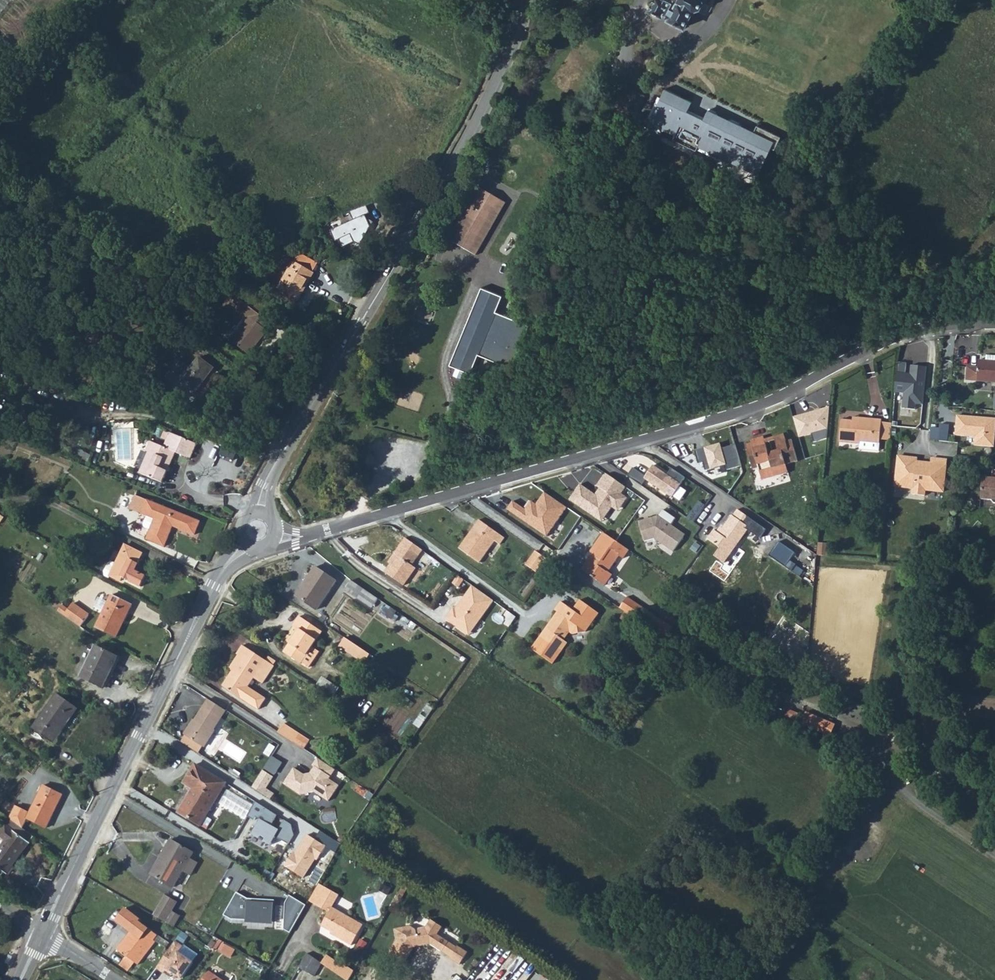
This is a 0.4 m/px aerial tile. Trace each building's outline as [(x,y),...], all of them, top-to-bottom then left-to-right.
[(662,17),(663,15),(670,18),(669,21),(684,29),(692,12),(700,9),(703,4),(703,2),(702,0),(663,0),(662,1),(661,0),(655,0),(649,11),(662,17)] [(689,103),(664,91),(651,117),(647,116),(642,126),(654,132),(656,127),(673,136),(671,140),(692,150),(694,146),(755,176),(768,149),(772,151),(779,138),(755,127),(752,134),(706,112),(702,121),(685,112),(689,103)] [(448,240),(474,256),(505,203),(478,188),(448,240)] [(355,221),(332,232),(336,242),(339,241),(343,249),(355,243),(360,246),(371,228),(365,216),(370,214),(367,207),(351,214),(355,221)] [(154,255),(154,260),(160,259),(161,261),(185,258),(185,251),(154,255)] [(294,263),(311,272),(316,264),(299,254),(294,263)] [(297,300),(299,300),(314,274),(311,272),(294,263),(286,258),(282,265),(288,270),(278,289),(279,290),(276,296),(276,299),(290,307),(293,306),(297,300)] [(449,365),(470,373),(478,354),(508,367),(517,347),(525,325),(495,313),(502,296),(481,288),(449,365)] [(247,306),(237,299),(230,308),(244,319),(236,328),(234,327),(226,338),(247,354),(258,339),(260,340),(267,331),(265,329),(269,324),(267,321),(247,306)] [(252,300),(247,306),(267,321),(272,315),(252,300)] [(957,350),(980,351),(981,334),(958,333),(957,350)] [(985,355),(985,360),(978,360),(977,368),(967,367),(966,380),(994,382),(994,356),(985,355)] [(164,381),(176,390),(178,387),(192,397),(213,369),(199,359),(190,370),(179,361),(164,381)] [(922,403),(926,367),(908,365),(907,374),(896,372),(894,393),(904,394),(902,408),(915,409),(916,403),(922,403)] [(956,416),(955,436),(974,437),(973,446),(993,447),(994,427),(994,419),(956,416)] [(852,421),(840,421),(839,442),(859,444),(858,449),(878,450),(878,439),(880,422),(880,419),(859,418),(859,422),(852,421)] [(890,440),(891,423),(880,422),(878,439),(890,440)] [(940,442),(941,430),(931,429),(930,440),(940,442)] [(141,474),(162,483),(175,454),(189,460),(196,445),(164,431),(160,439),(166,441),(162,448),(149,442),(146,452),(149,454),(141,474)] [(752,470),(759,469),(762,479),(787,473),(785,464),(796,461),(791,440),(785,441),(784,435),(774,437),(778,451),(767,454),(763,437),(750,441),(751,444),(746,445),(752,470)] [(698,459),(700,468),(717,463),(715,455),(698,459)] [(945,461),(931,460),(931,464),(922,463),(922,466),(916,466),(916,462),(909,462),(909,459),(898,458),(896,476),(904,477),(903,488),(913,489),(913,495),(924,496),(924,490),(943,492),(945,461)] [(667,474),(653,465),(646,476),(633,467),(628,475),(642,484),(645,479),(672,497),(686,478),(672,468),(667,474)] [(992,470),(991,479),(982,478),(981,500),(990,500),(993,504),(994,504),(994,471),(992,470)] [(7,490),(13,478),(0,472),(0,487),(7,490)] [(595,493),(580,483),(569,500),(601,521),(611,506),(619,512),(628,498),(621,494),(626,487),(605,473),(596,487),(599,488),(595,493)] [(147,539),(164,546),(172,526),(194,535),(199,523),(135,497),(130,509),(148,517),(145,526),(144,528),(151,530),(147,539)] [(659,516),(640,521),(645,541),(654,538),(675,552),(686,535),(671,526),(676,519),(662,510),(659,516)] [(726,523),(718,534),(714,531),(708,539),(729,555),(748,528),(748,526),(752,521),(737,510),(733,516),(731,515),(726,523)] [(465,536),(457,548),(476,562),(492,541),(497,544),(502,538),(476,520),(471,526),(473,528),(467,537),(465,536)] [(465,536),(467,537),(473,528),(471,526),(465,536)] [(601,533),(588,553),(587,552),(584,556),(584,558),(586,560),(579,569),(602,585),(610,575),(605,572),(617,556),(621,559),(627,550),(601,533)] [(389,564),(383,572),(401,585),(413,569),(410,566),(421,550),(403,538),(392,554),(394,556),(389,564)] [(779,541),(769,556),(791,571),(795,564),(790,561),(795,553),(779,541)] [(827,546),(817,545),(816,556),(826,557),(827,546)] [(109,577),(120,582),(122,578),(140,587),(145,577),(134,571),(142,554),(124,546),(109,577)] [(534,551),(524,565),(535,573),(545,559),(534,551)] [(295,597),(316,610),(336,581),(315,567),(295,597)] [(351,581),(345,589),(371,608),(378,599),(351,581)] [(492,602),(471,587),(454,610),(452,609),(445,620),(464,633),(468,627),(472,630),(492,602)] [(95,628),(113,637),(121,621),(124,622),(131,606),(111,596),(95,628)] [(96,607),(104,609),(107,598),(98,596),(96,607)] [(616,608),(621,612),(630,618),(638,624),(646,613),(624,598),(616,608)] [(547,623),(529,649),(550,664),(566,642),(562,640),(567,633),(570,635),(583,633),(596,614),(578,600),(570,610),(559,602),(553,610),(555,612),(549,620),(552,622),(550,625),(547,623)] [(57,612),(80,628),(88,616),(72,605),(68,611),(62,606),(57,612)] [(621,612),(617,619),(625,625),(630,618),(621,612)] [(284,652),(300,663),(301,661),(308,666),(319,651),(311,646),(321,632),(299,617),(293,627),(298,630),(284,652)] [(464,633),(468,636),(472,630),(468,627),(464,633)] [(344,638),(339,646),(364,662),(369,654),(344,638)] [(266,661),(244,646),(238,655),(241,657),(222,685),(257,709),(264,699),(246,687),(253,677),(263,683),(274,666),(273,666),(266,661)] [(85,668),(80,679),(102,690),(117,657),(95,647),(92,654),(85,668)] [(85,668),(92,654),(85,651),(79,665),(85,668)] [(266,661),(273,666),(277,659),(270,655),(266,661)] [(31,729),(52,744),(77,710),(56,695),(31,729)] [(185,735),(203,747),(226,711),(208,699),(185,735)] [(844,711),(862,717),(865,708),(847,702),(844,711)] [(807,711),(803,722),(832,734),(837,723),(807,711)] [(277,732),(305,749),(311,738),(284,723),(277,732)] [(317,758),(312,765),(314,767),(309,774),(310,775),(309,776),(306,776),(293,768),(287,777),(289,778),(285,785),(300,795),(313,791),(327,801),(338,786),(328,779),(334,770),(317,758)] [(179,813),(200,826),(226,783),(195,764),(184,783),(193,789),(179,813)] [(273,777),(262,770),(251,787),(270,799),(273,794),(265,789),(273,777)] [(8,820),(10,821),(21,829),(26,819),(46,828),(61,796),(42,786),(29,814),(15,807),(8,820)] [(254,803),(247,816),(252,819),(255,816),(259,819),(250,834),(268,845),(274,835),(287,843),(292,835),(291,824),(283,820),(277,830),(269,825),(275,815),(254,803)] [(4,873),(7,874),(33,838),(21,829),(10,821),(6,827),(5,826),(0,832),(0,837),(5,841),(0,848),(0,870),(4,873)] [(306,833),(294,852),(293,851),(284,865),(303,877),(315,859),(317,860),(326,846),(306,833)] [(151,874),(174,888),(194,853),(171,840),(151,874)] [(76,885),(80,887),(84,879),(80,877),(76,885)] [(331,908),(338,896),(338,895),(318,884),(308,902),(329,912),(321,927),(332,934),(336,936),(335,938),(351,947),(363,926),(346,917),(331,908)] [(249,900),(236,893),(223,915),(232,921),(274,924),(274,902),(249,900)] [(160,905),(171,913),(178,902),(166,895),(160,905)] [(306,905),(291,896),(286,903),(283,930),(290,933),(306,905)] [(154,916),(166,922),(171,913),(160,905),(154,916)] [(443,954),(450,943),(439,936),(444,929),(432,920),(426,929),(414,932),(408,928),(396,930),(398,941),(390,954),(405,964),(414,950),(431,946),(443,954)] [(117,949),(126,957),(120,965),(127,971),(135,962),(138,965),(156,942),(153,940),(157,935),(155,934),(157,931),(154,929),(152,931),(139,921),(117,949)] [(175,940),(156,967),(163,973),(167,968),(181,978),(192,962),(178,952),(183,945),(175,940)] [(226,943),(222,951),(232,956),(236,948),(226,943)] [(443,954),(452,959),(459,949),(450,943),(443,954)] [(451,960),(456,964),(466,952),(459,948),(459,949),(452,959),(451,960)] [(456,964),(460,966),(469,954),(466,952),(456,964)] [(321,964),(307,954),(299,968),(314,977),(321,964)] [(12,957),(7,955),(3,963),(8,965),(12,957)] [(343,965),(341,968),(352,975),(354,972),(343,965)] [(345,979),(349,979),(352,975),(341,968),(337,974),(345,979)] [(209,972),(203,979),(221,979),(209,972)]
